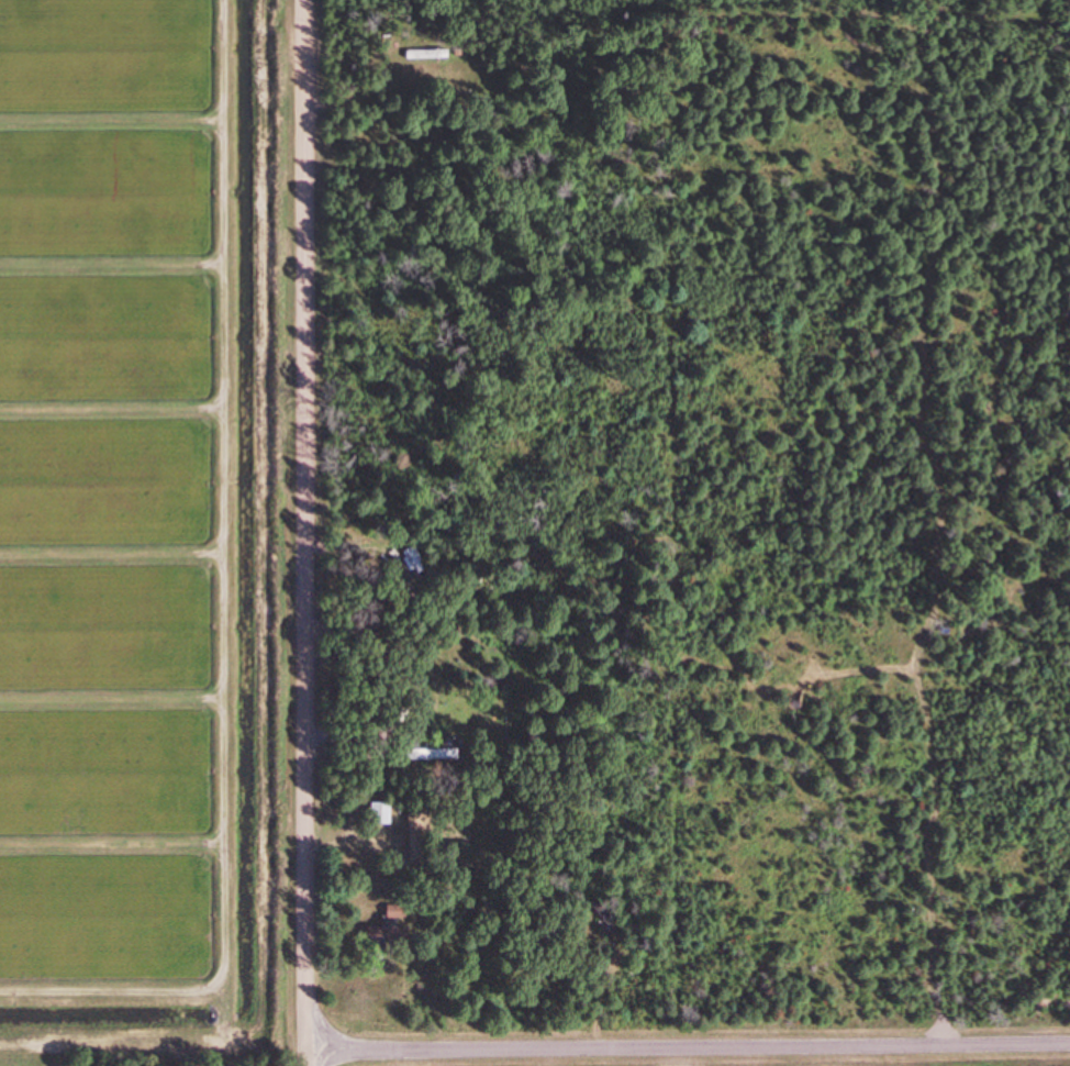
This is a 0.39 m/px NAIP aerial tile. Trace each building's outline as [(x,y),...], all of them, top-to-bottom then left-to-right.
[(451,58),(451,49),(409,49),(409,58),(451,58)] [(394,804),(374,803),(372,825),(393,826),(394,804)] [(429,832),(433,832),(433,809),(413,809),(413,862),(429,862),(429,832)] [(389,920),(410,920),(410,907),(389,907),(389,920)] [(412,928),(372,928),(372,942),(412,942),(412,928)]
